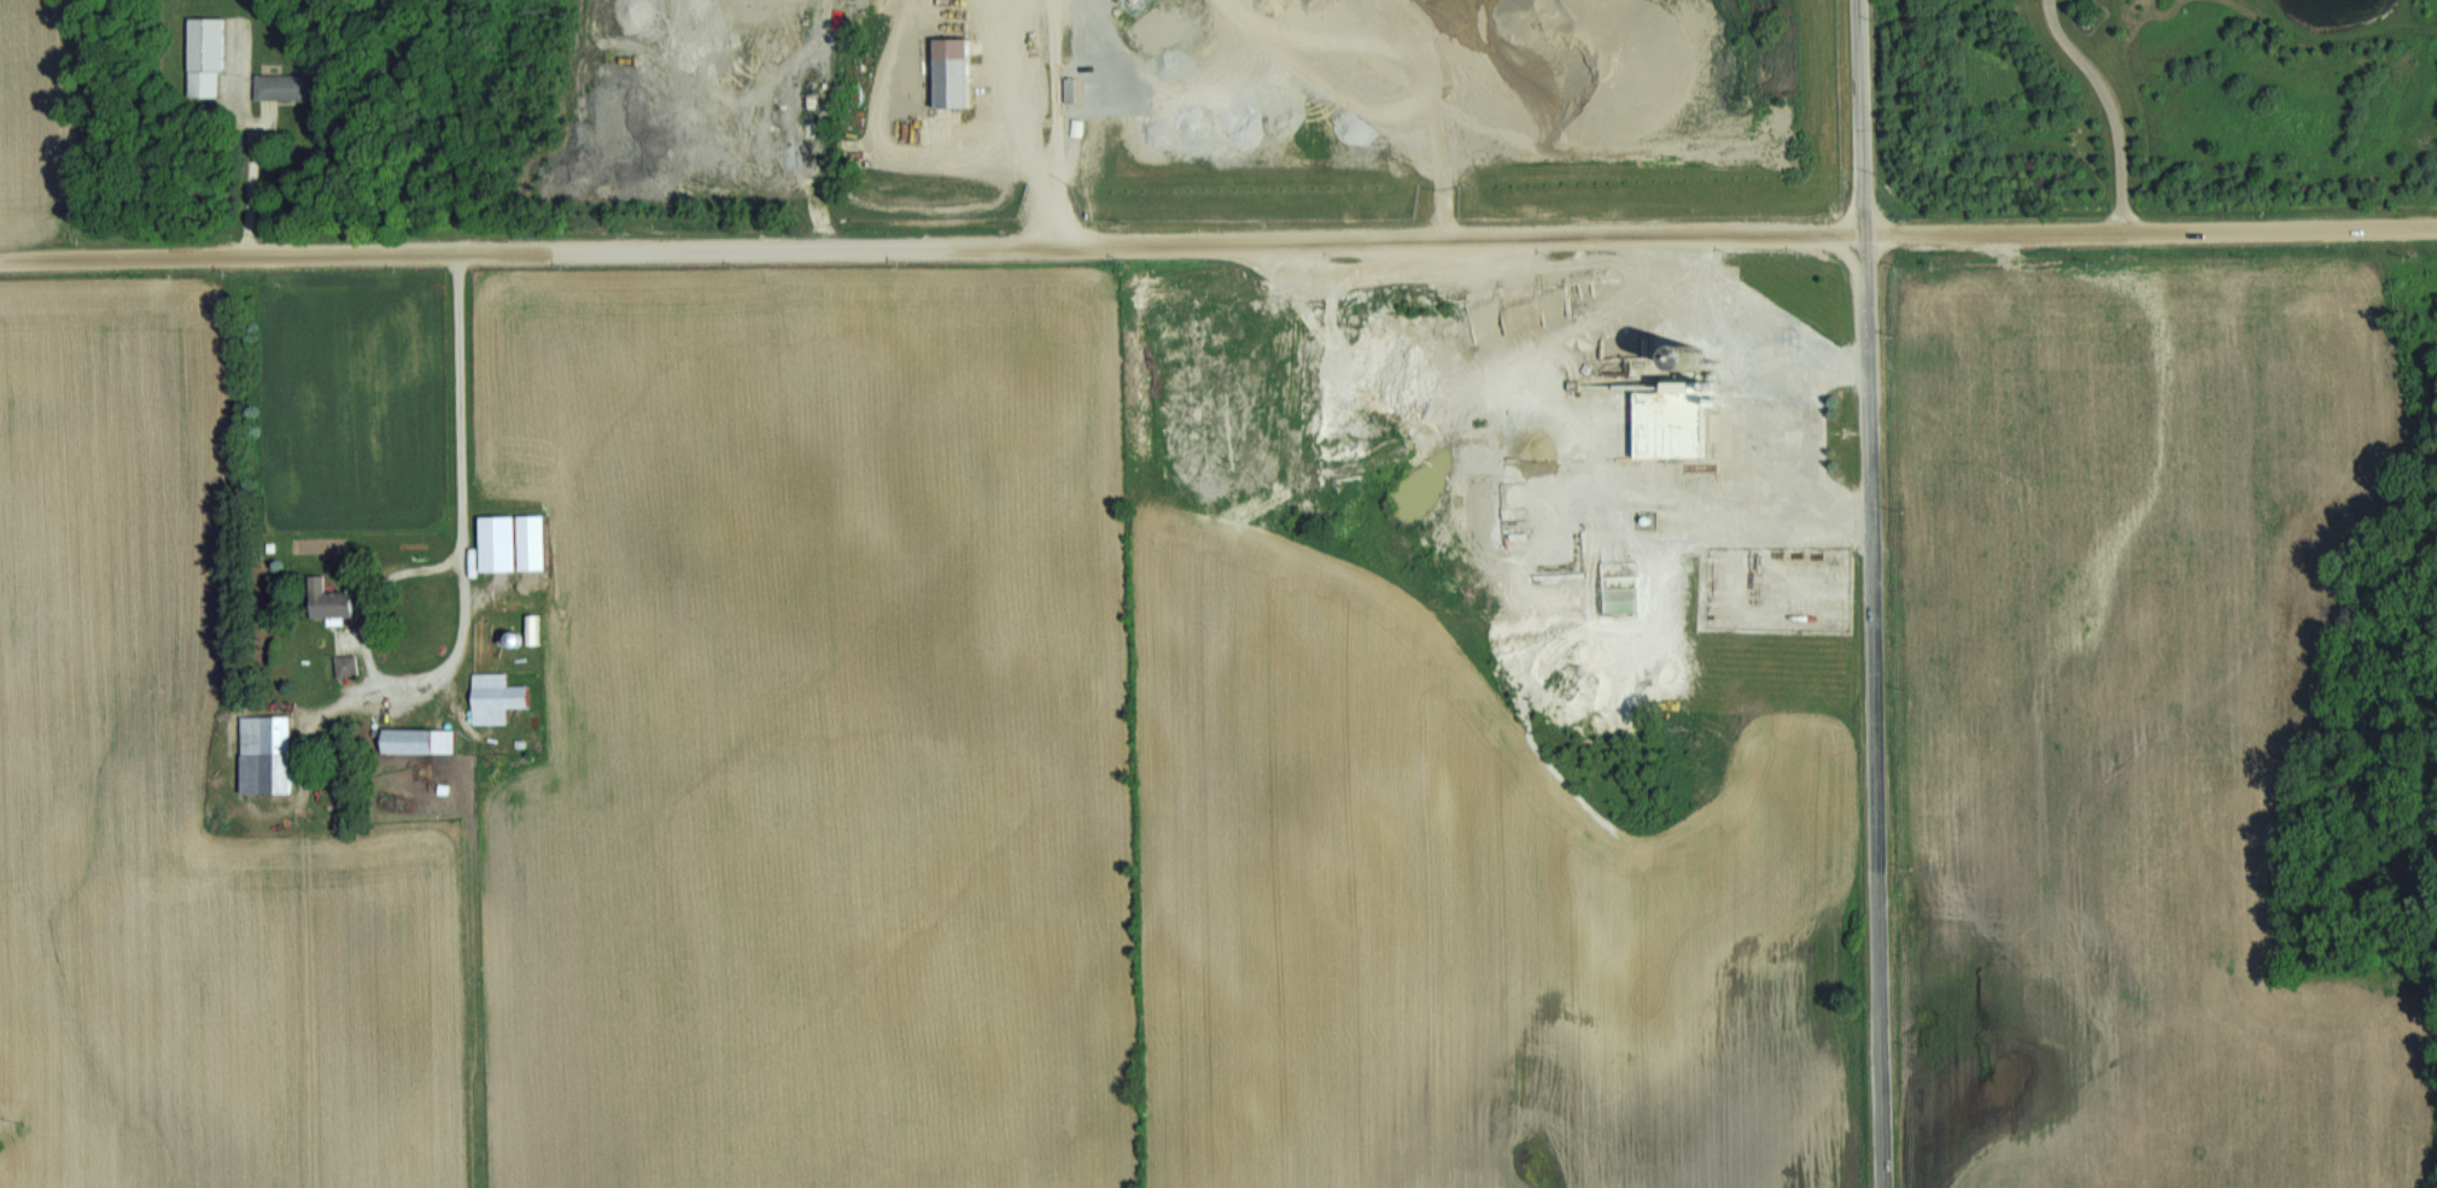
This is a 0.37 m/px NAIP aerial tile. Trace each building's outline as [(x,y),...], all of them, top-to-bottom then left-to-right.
[(975,107),(975,37),(940,37),(940,107),(975,107)] [(192,98),(220,98),(220,69),(192,69),(192,98)] [(258,73),(258,99),(317,99),(317,73),(258,73)] [(1716,453),(1715,379),(1691,379),(1692,419),(1657,419),(1644,419),(1645,453),(1716,453)] [(523,569),(523,513),(487,513),(488,570),(523,569)] [(313,615),(359,615),(359,589),(313,589),(313,615)] [(361,675),(361,653),(339,653),(339,675),(361,675)] [(335,682),(335,658),(320,658),(320,682),(335,682)] [(512,671),(478,671),(478,723),(513,723),(513,707),(536,707),(536,683),(513,683),(512,671)] [(247,714),(247,793),(301,793),(301,714),(247,714)] [(460,727),(392,727),(392,752),(460,752),(460,727)]
